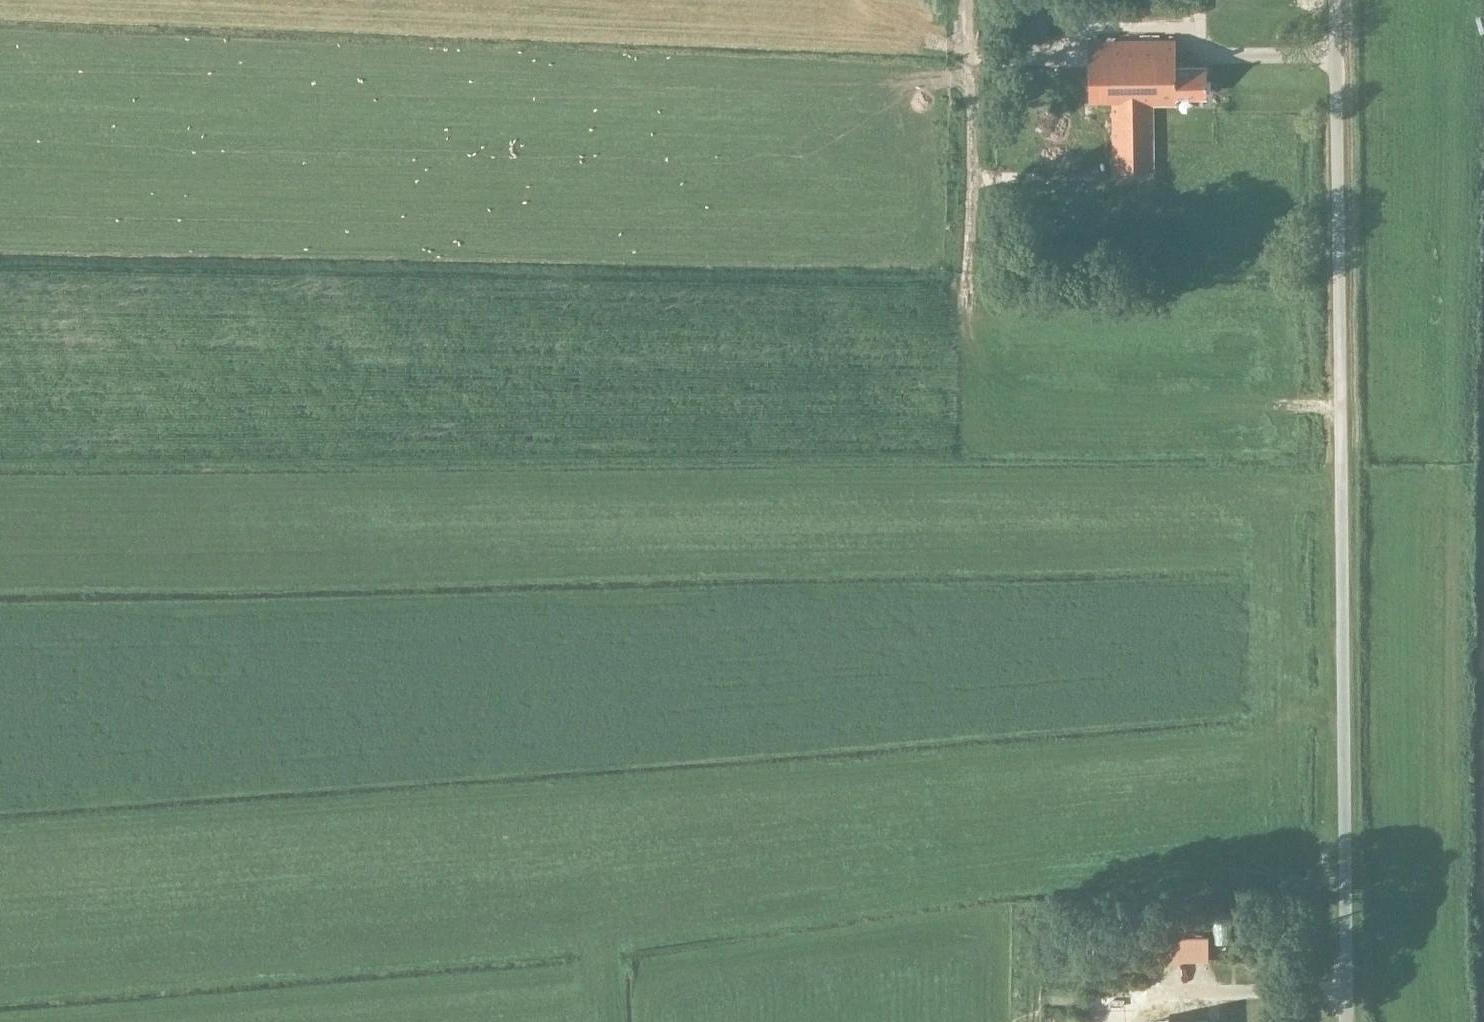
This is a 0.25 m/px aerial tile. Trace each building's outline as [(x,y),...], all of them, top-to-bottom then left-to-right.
[(1174,39),(1088,39),(1088,102),(1111,101),(1111,170),(1153,170),(1152,103),(1174,103),(1174,93),(1205,92),(1205,66),(1174,66),(1174,39)] [(1103,121),(1104,105),(1094,104),(1092,120),(1103,121)] [(1143,937),(1145,960),(1208,959),(1208,936),(1143,937)]
